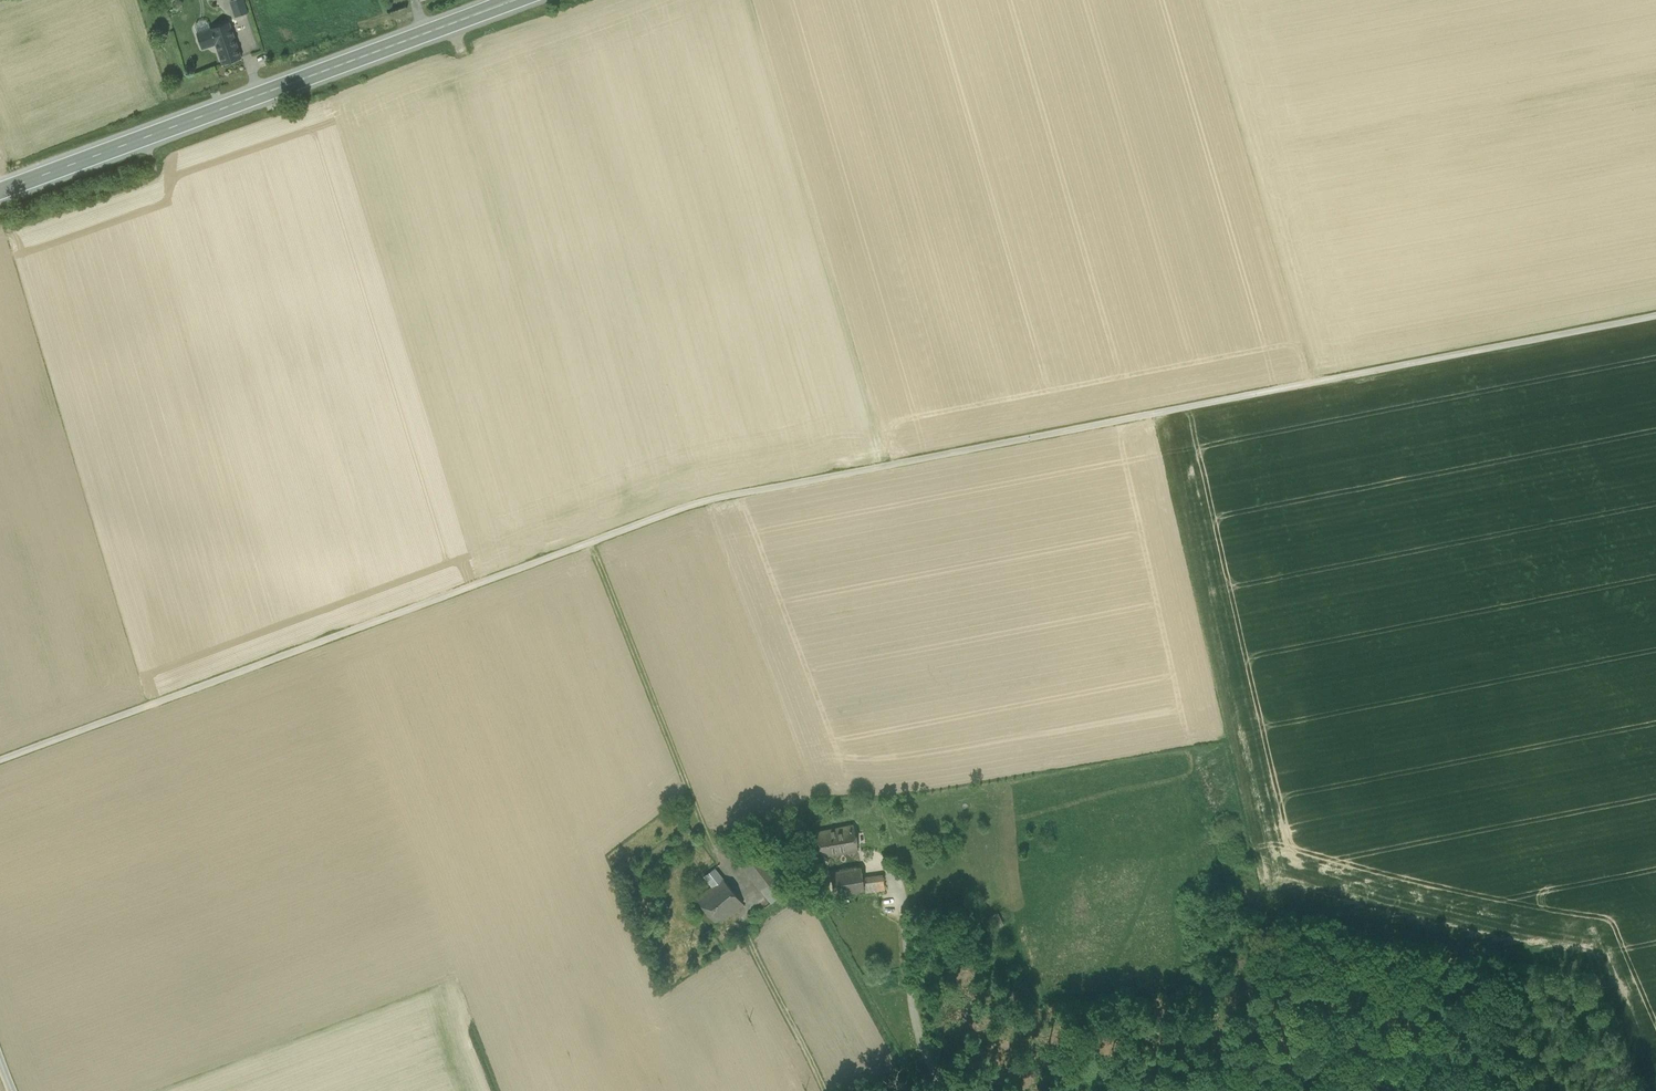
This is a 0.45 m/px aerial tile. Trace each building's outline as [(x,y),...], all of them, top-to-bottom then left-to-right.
[(236,18),(248,14),(243,0),(229,0),(236,18)] [(241,58),(229,22),(197,34),(202,49),(216,44),(222,64),(241,58)] [(1458,56),(1443,60),(1447,74),(1462,69),(1458,56)] [(854,825),(815,832),(818,855),(857,849),(854,825)] [(749,838),(730,852),(770,903),(779,896),(769,882),(777,875),(749,838)] [(715,866),(703,876),(709,883),(720,874),(715,866)] [(860,868),(829,872),(832,894),(882,886),(880,873),(862,876),(860,868)] [(742,903),(722,878),(696,898),(715,924),(742,903)]
